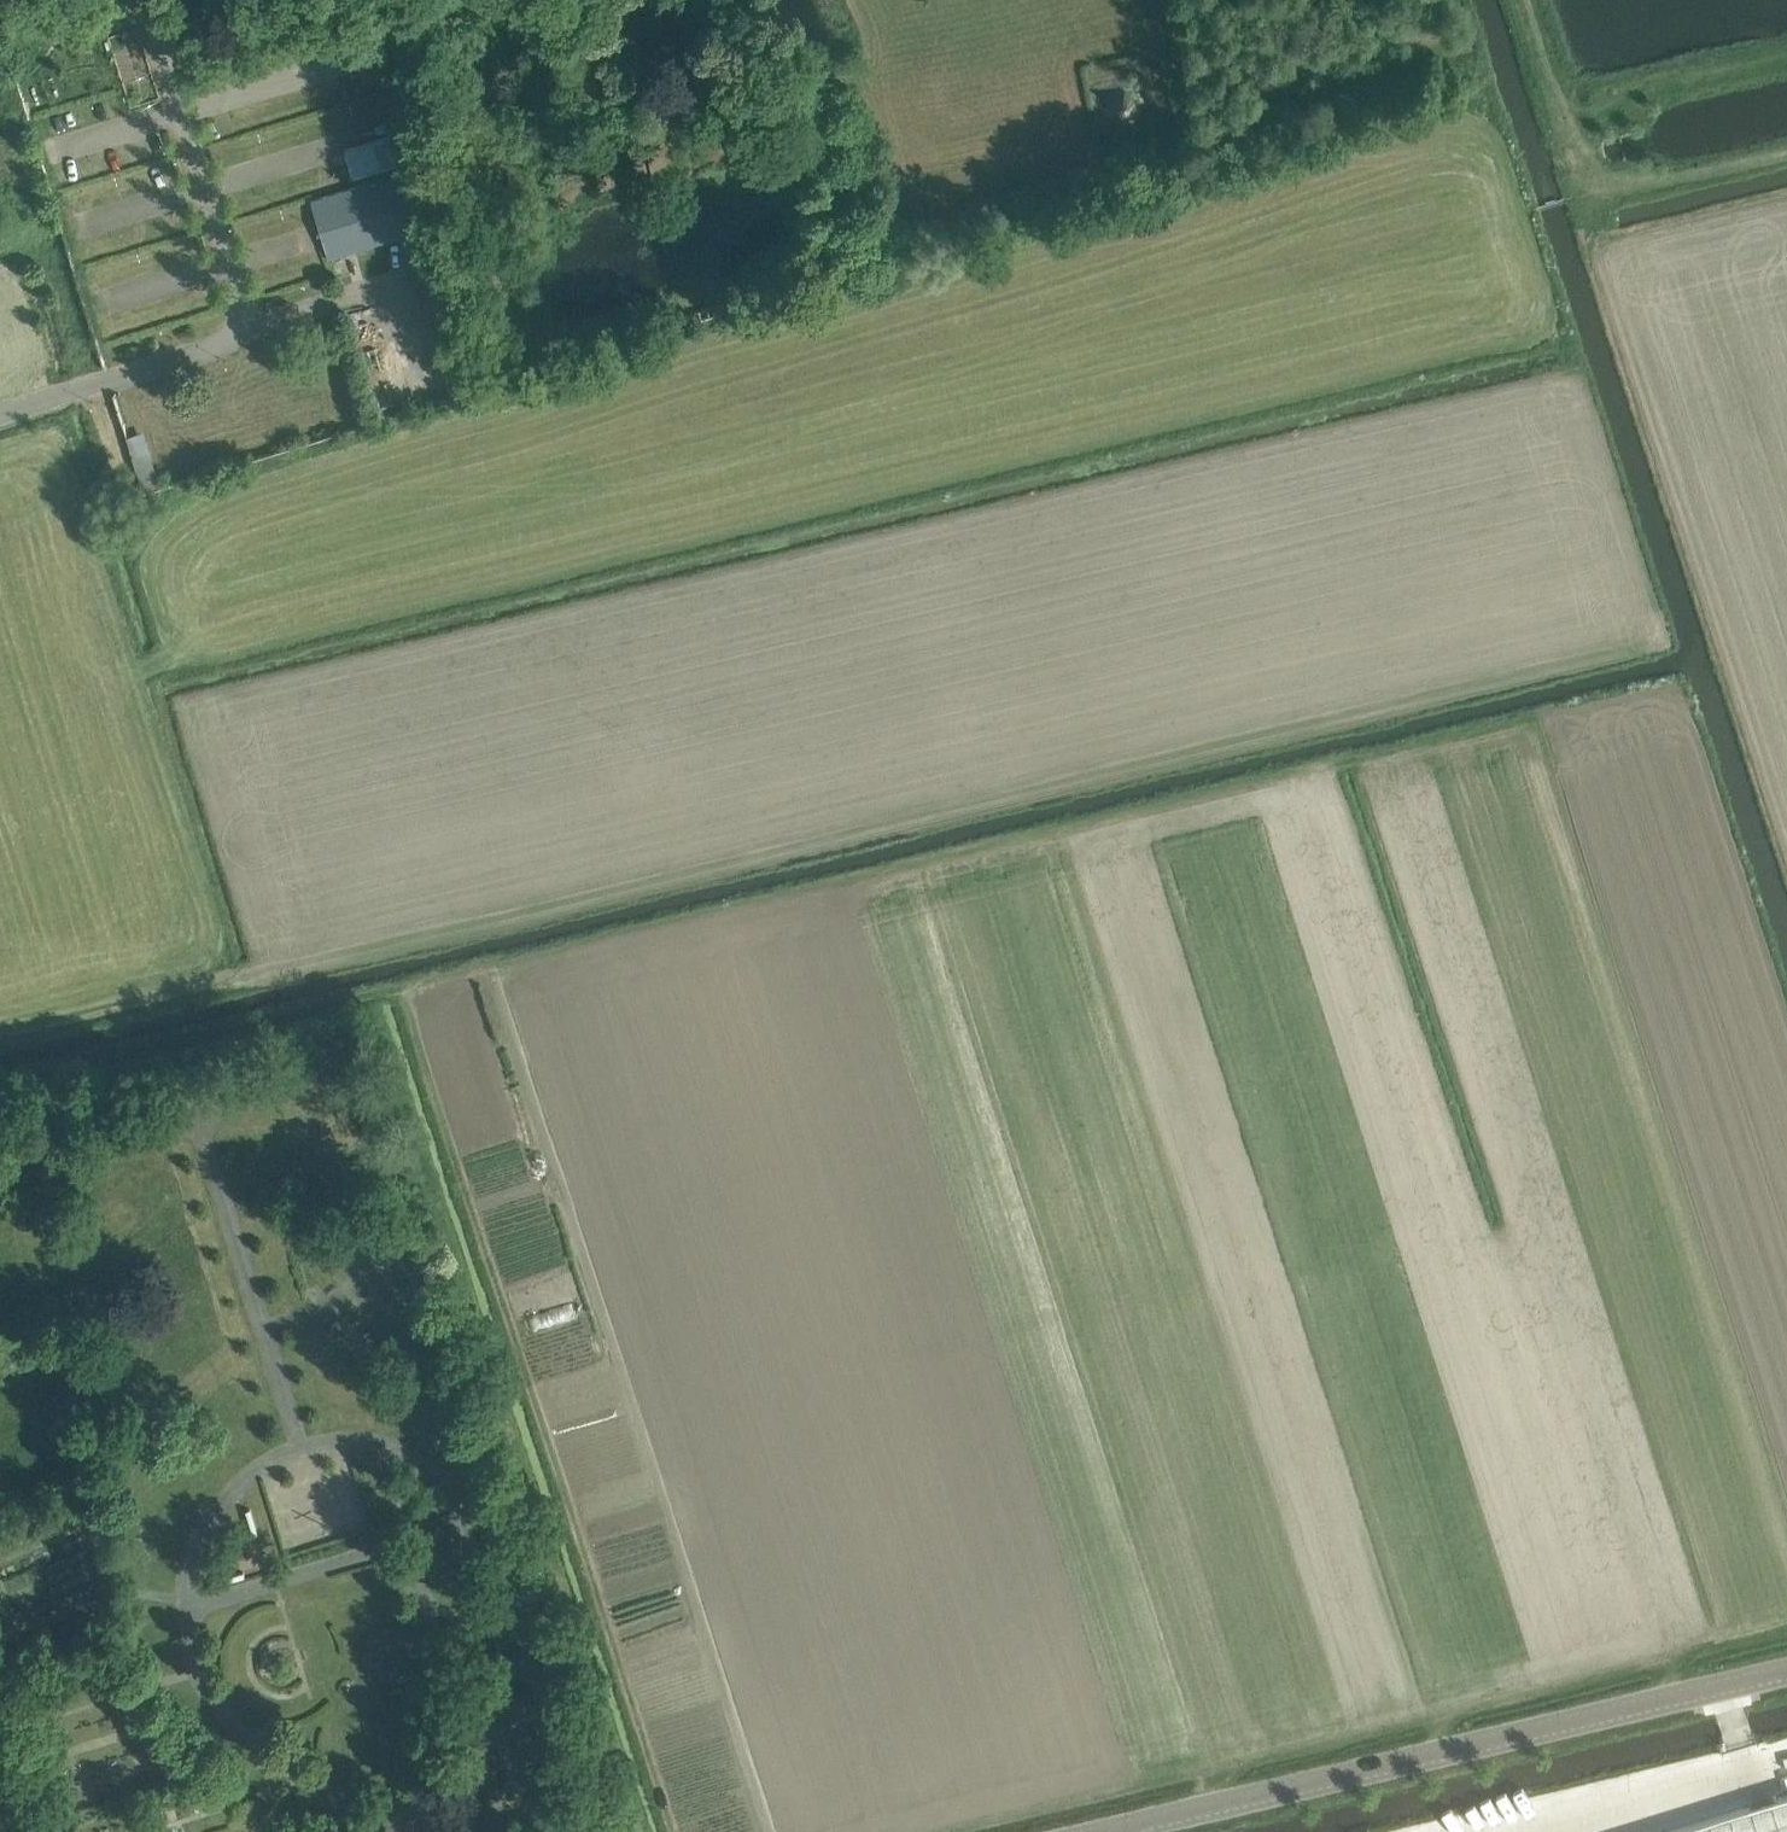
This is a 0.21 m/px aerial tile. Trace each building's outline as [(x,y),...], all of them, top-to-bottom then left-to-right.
[(1113,83),(1118,109),(1137,105),(1132,79),(1113,83)] [(400,132),(344,149),(347,158),(352,176),(408,159),(403,140),(400,132)] [(329,258),(396,237),(440,224),(422,166),(311,200),(329,258)] [(1664,1831),(1786,1831),(1786,1794),(1747,1806),(1664,1831)]
